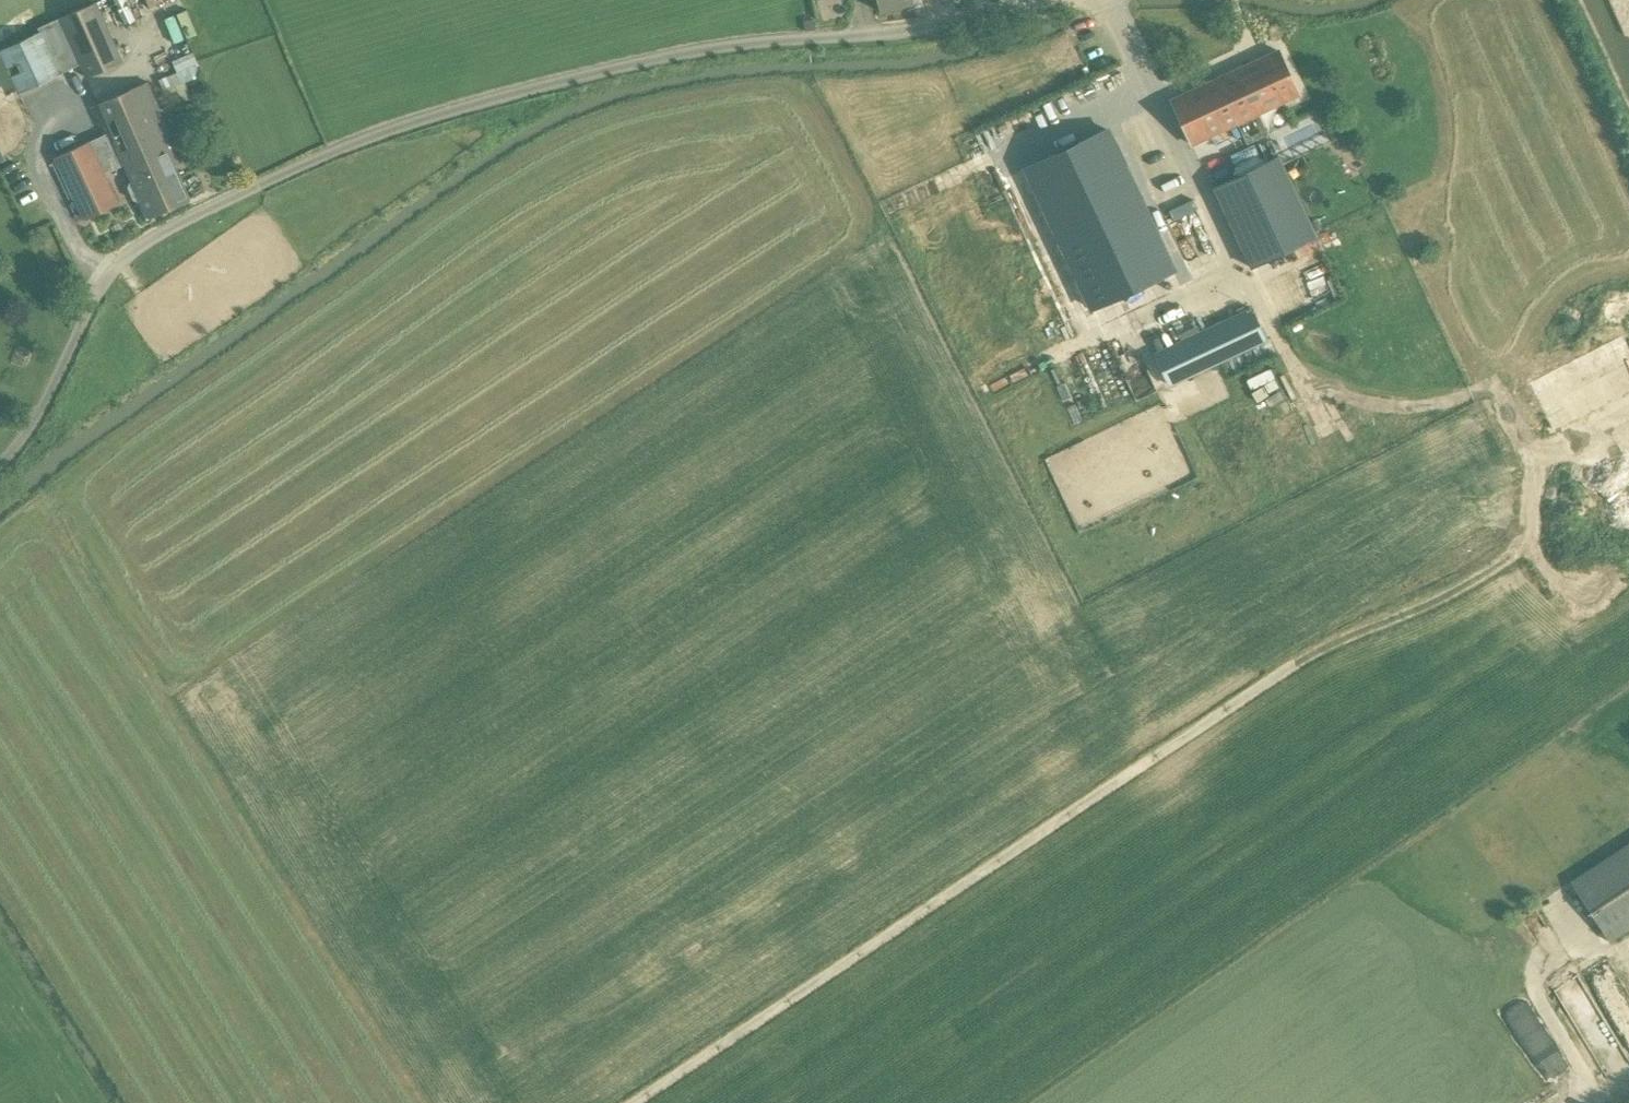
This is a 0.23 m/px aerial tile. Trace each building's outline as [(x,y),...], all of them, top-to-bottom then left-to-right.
[(912,4),(911,0),(877,0),(880,11),(912,4)] [(7,95),(17,90),(19,93),(80,65),(86,79),(124,61),(97,1),(39,27),(40,32),(0,50),(0,54),(0,55),(0,79),(7,95)] [(1278,49),(1171,99),(1192,144),(1237,123),(1246,144),(1268,134),(1259,113),(1299,95),(1278,49)] [(183,69),(161,76),(164,86),(202,75),(195,50),(179,54),(183,69)] [(98,103),(148,217),(188,199),(173,165),(182,161),(147,81),(98,103)] [(1107,129),(1025,169),(1093,314),(1176,275),(1107,129)] [(118,203),(88,141),(55,157),(84,219),(118,203)] [(1277,155),(1212,186),(1250,266),(1315,236),(1277,155)] [(1250,307),(1154,352),(1169,383),(1265,338),(1250,307)] [(1569,881),(1610,943),(1628,930),(1628,842),(1569,881)]
